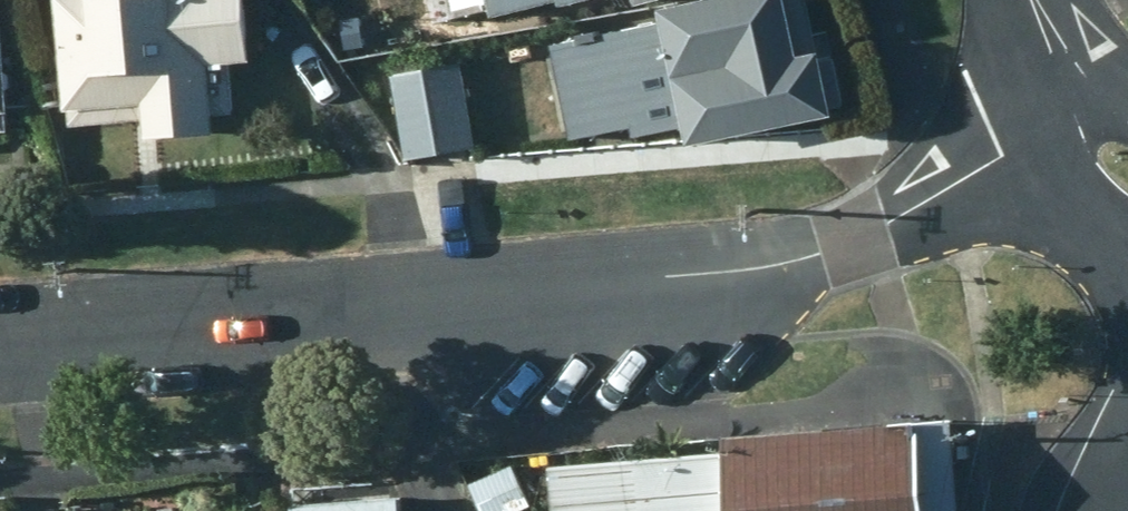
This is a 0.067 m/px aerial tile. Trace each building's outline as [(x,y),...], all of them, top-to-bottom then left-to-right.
[(20,121),(14,0),(0,0),(0,121),(20,121)] [(68,128),(145,121),(147,142),(218,135),(216,117),(235,116),(230,66),(250,65),(244,0),(56,0),(68,128)] [(560,10),(597,0),(487,0),(492,19),(557,2),(560,10)] [(807,0),(728,0),(662,13),(664,32),(588,48),(610,144),(686,129),(690,149),(836,121),(835,111),(847,109),(836,61),(824,61),(823,53),(820,54),(807,0)] [(638,8),(668,0),(634,0),(638,8)] [(447,154),(489,149),(478,52),(400,60),(413,158),(447,154)] [(920,427),(554,456),(559,510),(927,510),(920,427)] [(471,476),(486,510),(510,510),(532,502),(514,459),(471,476)] [(292,494),(293,510),(401,510),(400,486),(292,494)]
